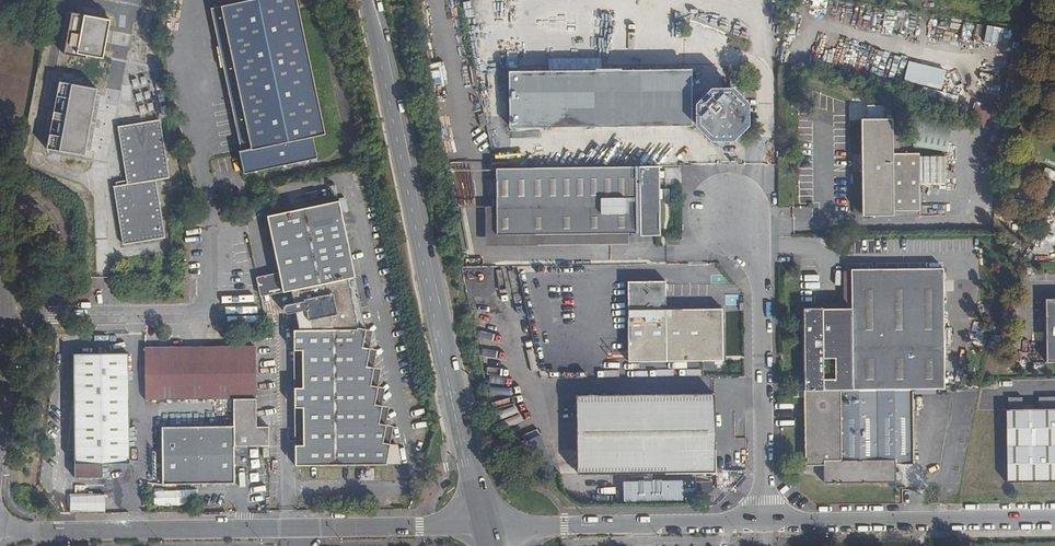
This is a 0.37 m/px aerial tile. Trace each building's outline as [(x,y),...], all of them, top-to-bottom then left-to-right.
[(224,3),(221,3),(239,88),(240,88),(241,91),(239,91),(251,144),(242,146),(240,146),(245,169),(318,154),(313,133),(326,130),(303,22),(309,22),(309,20),(302,20),(298,0),(223,0),(224,3)] [(239,88),(221,3),(212,5),(242,146),(251,144),(239,91),(241,91),(240,88),(239,88)] [(108,20),(70,13),(62,54),(85,58),(85,56),(101,59),(108,20)] [(691,122),(691,69),(511,71),(512,124),(691,122)] [(746,123),(745,75),(732,75),(732,90),(713,89),(700,102),(700,122),(713,136),(732,136),(746,123)] [(96,90),(58,82),(44,150),(82,157),(88,125),(93,126),(99,98),(94,97),(96,90)] [(921,209),(921,152),(895,152),(895,118),(864,118),(864,214),(895,214),(895,209),(921,209)] [(913,145),(946,151),(950,126),(917,120),(913,145)] [(159,121),(117,128),(126,185),(114,187),(123,245),(164,238),(154,180),(168,178),(159,121)] [(860,169),(859,153),(852,154),(853,170),(860,169)] [(657,231),(657,166),(531,167),(498,168),(499,232),(532,232),(657,231)] [(296,445),(296,466),(388,462),(393,442),(385,441),(388,423),(381,421),(384,404),(377,402),(379,385),(372,383),(376,366),(369,364),(371,346),(365,345),(367,327),(360,326),(349,277),(357,275),(341,198),(269,216),(280,270),(284,290),(284,291),(291,290),(294,303),(288,304),(285,306),(285,308),(284,309),(285,311),(286,312),(288,313),(296,312),(300,329),(295,330),(294,350),(303,350),(303,388),(295,388),(295,407),(303,407),(304,445),(296,445)] [(806,307),(806,310),(945,308),(944,268),(854,268),(855,307),(806,307)] [(280,270),(256,275),(260,294),(284,290),(280,270)] [(555,360),(655,359),(655,280),(554,281),(555,360)] [(667,280),(655,280),(655,359),(724,359),(723,308),(667,308),(667,280)] [(806,310),(807,389),(914,389),(914,387),(945,387),(945,308),(806,310)] [(146,401),(234,400),(252,400),(252,348),(145,349),(146,401)] [(73,355),(75,478),(102,478),(102,464),(129,463),(128,355),(73,355)] [(915,463),(914,389),(807,389),(808,464),(827,464),(827,481),(897,480),(897,463),(915,463)] [(716,470),(715,394),(580,395),(580,472),(716,470)] [(162,427),(162,484),(234,483),(234,447),(269,447),(269,427),(253,427),(252,400),(234,400),(234,427),(162,427)] [(1006,410),(1007,480),(1054,479),(1054,409),(1006,410)] [(622,479),(622,501),(695,500),(694,478),(622,479)] [(104,492),(69,493),(69,508),(105,508),(104,492)]
